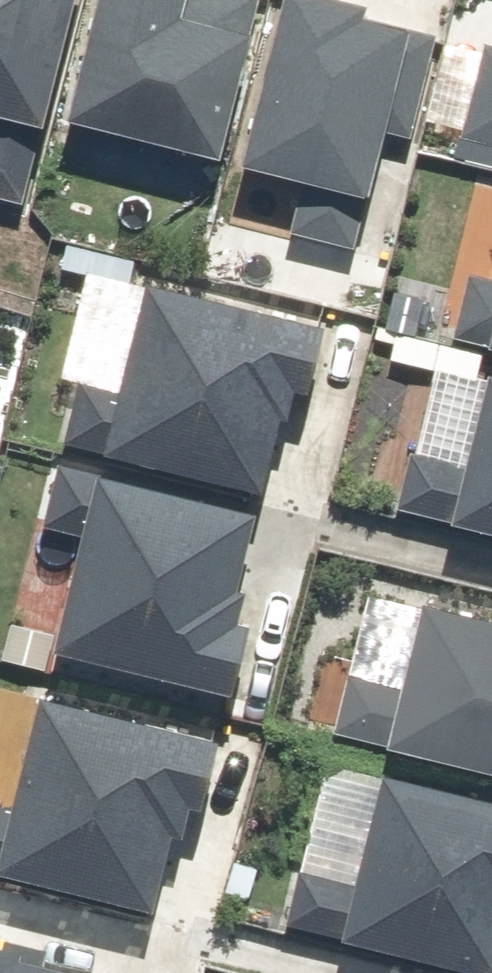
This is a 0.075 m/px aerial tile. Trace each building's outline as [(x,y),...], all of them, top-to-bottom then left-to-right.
[(23,209),(73,0),(0,0),(0,204),(23,209)] [(59,129),(212,165),(241,38),(174,23),(180,0),(88,0),(59,129)] [(491,283),(462,276),(445,343),(491,354),(491,277),(491,283)] [(318,330),(135,286),(108,395),(74,386),(59,451),(256,499),(281,396),(300,401),(318,330)] [(478,387),(458,474),(403,461),(391,512),(491,536),(491,390),(478,387)] [(245,519),(55,470),(40,528),(73,536),(42,657),(219,703),(250,581),(230,576),(245,519)] [(412,610),(390,700),(343,689),(331,737),(491,777),(491,630),(412,610)] [(28,704),(1,813),(0,813),(0,881),(149,917),(174,814),(193,819),(211,748),(28,704)] [(373,778),(346,887),(298,875),(283,939),(421,972),(490,972),(491,965),(491,807),(373,778)]
